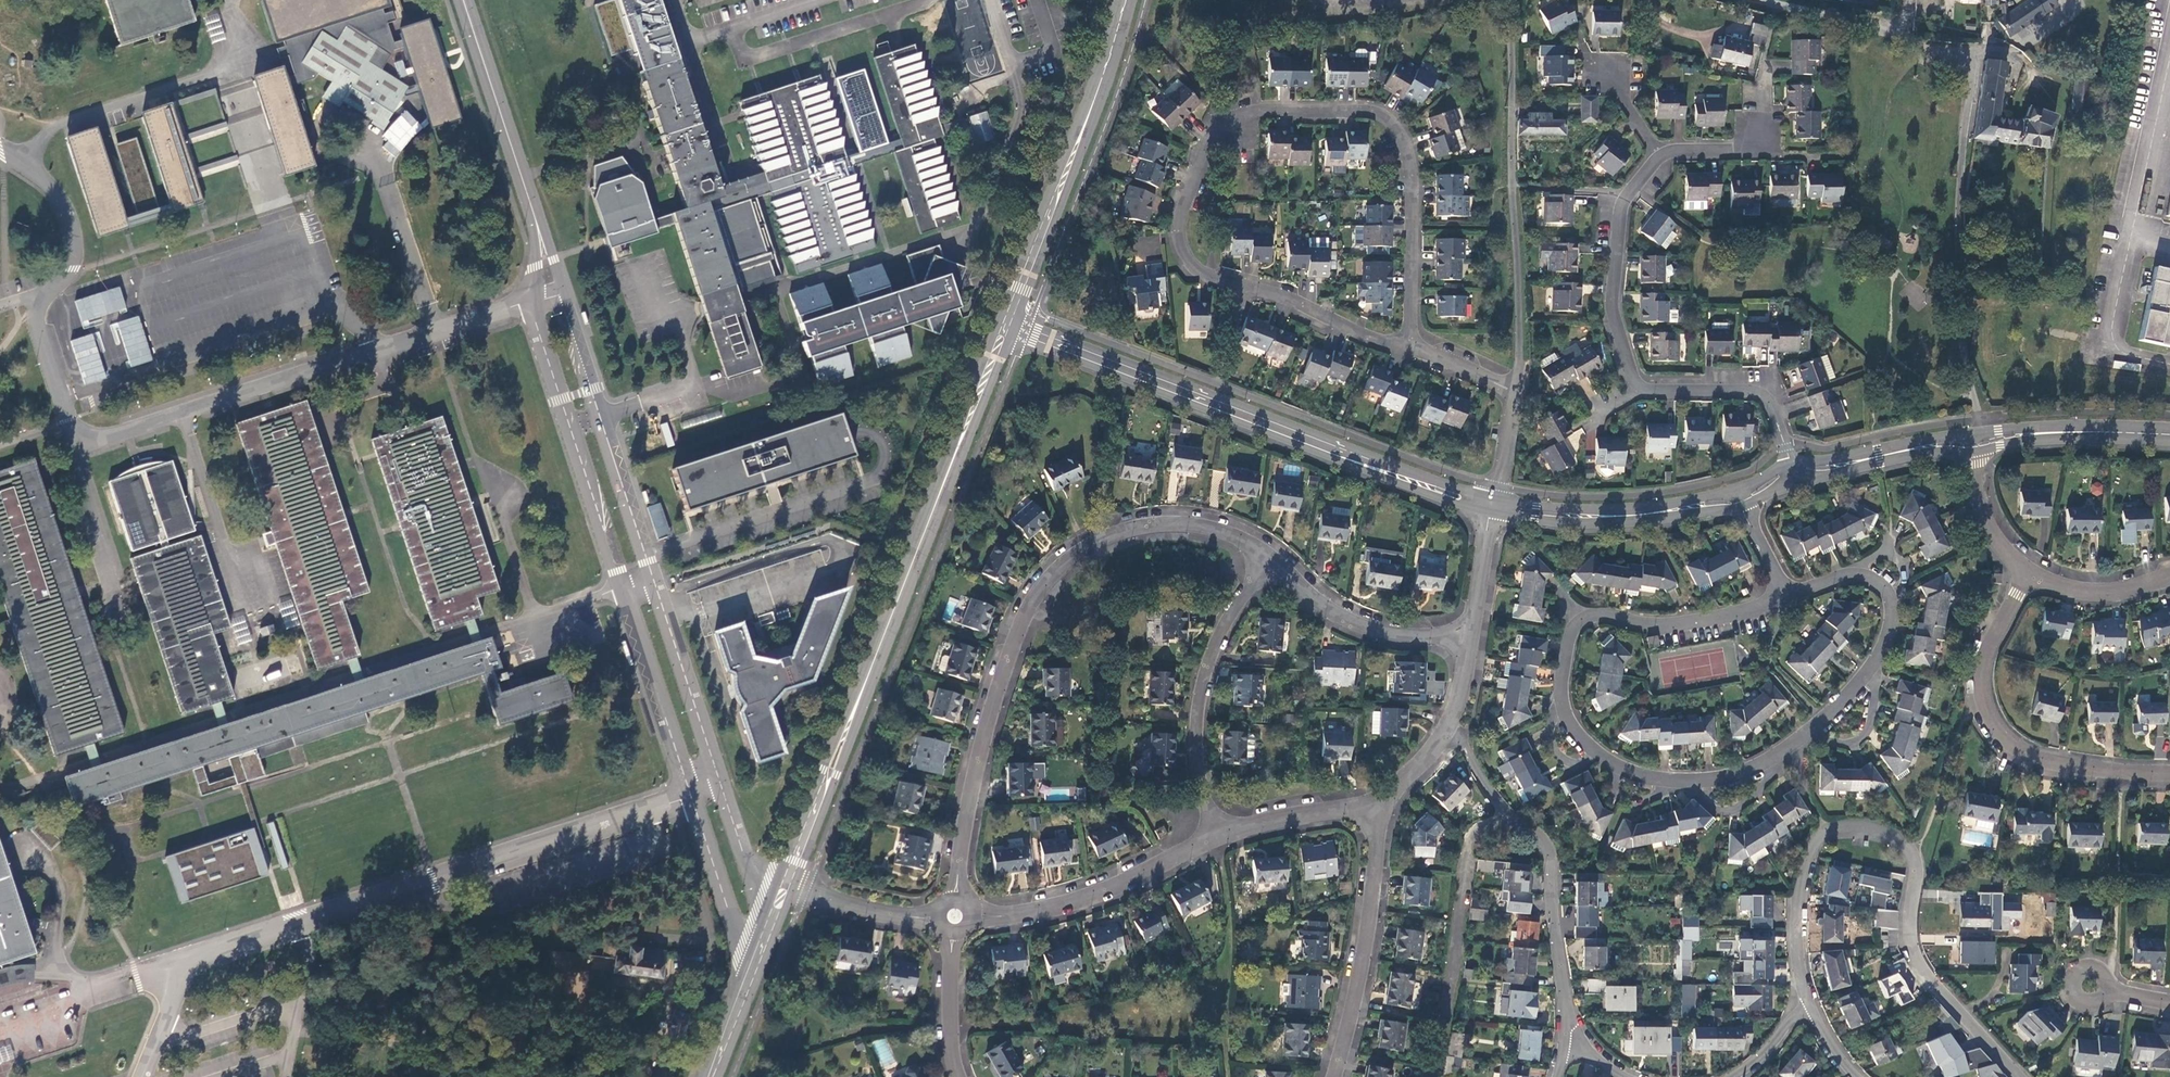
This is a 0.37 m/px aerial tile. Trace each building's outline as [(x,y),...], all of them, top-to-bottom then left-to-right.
[(183,0),(104,0),(119,45),(118,46),(118,47),(193,23),(192,21),(190,22),(185,4),(183,0)] [(286,46),(278,48),(281,58),(289,55),(296,74),(298,83),(316,78),(318,74),(331,83),(327,90),(325,93),(323,97),(324,98),(331,103),(338,108),(342,102),(372,121),(371,123),(382,130),(388,121),(387,120),(403,96),(408,95),(420,90),(432,128),(435,127),(438,126),(462,119),(457,102),(456,100),(455,98),(442,58),(442,56),(441,53),(429,18),(410,24),(406,26),(398,28),(403,38),(395,41),(388,22),(394,20),(391,10),(385,12),(382,4),(391,2),(390,0),(262,0),(276,43),(284,40),(286,46)] [(593,5),(610,56),(631,50),(633,55),(643,52),(649,71),(639,74),(669,164),(684,210),(652,221),(643,187),(636,173),(633,174),(620,158),(594,166),(593,187),(591,188),(594,199),(607,236),(608,240),(611,248),(629,242),(657,232),(657,229),(675,223),(701,302),(705,315),(723,370),(726,378),(761,366),(744,316),(733,283),(740,281),(743,291),(776,281),(766,250),(770,248),(763,228),(759,229),(757,223),(760,222),(754,202),(751,203),(750,200),(771,192),(772,196),(774,201),(770,202),(776,210),(773,212),(779,220),(775,221),(782,229),(778,230),(785,238),(781,239),(788,247),(785,248),(791,255),(787,257),(793,264),(797,274),(815,268),(820,266),(853,256),(859,254),(875,249),(871,238),(872,229),(869,229),(869,219),(866,220),(866,210),(863,211),(863,201),(860,202),(860,192),(857,193),(857,183),(854,184),(854,174),(853,172),(852,168),(851,166),(858,163),(862,162),(893,152),(908,197),(914,215),(920,234),(938,228),(943,226),(960,221),(956,210),(956,201),(953,202),(954,192),(950,193),(950,183),(947,184),(948,174),(944,175),(945,165),(941,166),(941,156),(939,157),(939,146),(936,147),(933,139),(944,135),(947,134),(960,130),(967,149),(995,139),(986,111),(968,117),(957,120),(940,126),(936,116),(936,107),(934,108),(934,98),(931,99),(931,89),(928,90),(928,80),(925,81),(925,71),(922,72),(921,62),(919,63),(919,53),(916,54),(913,45),(906,48),(897,50),(892,52),(888,41),(877,44),(878,49),(879,53),(886,51),(887,54),(874,58),(901,139),(887,143),(863,70),(840,77),(835,79),(860,152),(846,157),(842,145),(842,138),(839,139),(839,129),(836,130),(836,120),(833,121),(833,111),(830,112),(830,102),(827,103),(827,93),(824,94),(824,84),(822,84),(820,76),(802,82),(797,83),(763,94),(759,96),(740,102),(743,110),(743,111),(740,112),(744,118),(746,119),(742,120),(749,128),(745,129),(752,137),(748,138),(754,146),(751,147),(757,155),(754,156),(760,164),(757,165),(763,173),(767,184),(724,198),(722,198),(677,61),(671,63),(650,0),(610,0),(593,5)] [(656,0),(650,0),(671,63),(677,61),(670,42),(656,0)] [(959,9),(967,3),(971,8),(980,1),(980,0),(962,0),(956,5),(959,9)] [(1557,2),(1539,10),(1550,31),(1567,23),(1569,26),(1576,22),(1567,3),(1567,0),(1556,0),(1557,2)] [(2007,15),(2001,19),(1996,22),(2007,38),(2056,6),(2052,0),(2030,0),(2007,15)] [(1618,12),(1592,13),(1591,34),(1618,35),(1618,12)] [(1569,26),(1567,23),(1550,31),(1551,34),(1569,26)] [(1751,44),(1763,47),(1768,27),(1752,23),(1747,43),(1725,37),(1722,48),(1714,46),(1710,58),(1719,59),(1719,61),(1745,67),(1751,44)] [(975,80),(1001,69),(989,39),(962,50),(975,80)] [(1791,60),(1791,74),(1813,74),(1813,59),(1817,59),(1817,40),(1794,40),(1794,60),(1791,60)] [(1364,50),(1357,50),(1355,52),(1355,59),(1367,59),(1367,52),(1364,50)] [(643,52),(633,55),(639,74),(649,71),(643,52)] [(1568,76),(1568,56),(1545,56),(1545,76),(1550,76),(1550,85),(1571,85),(1571,76),(1568,76)] [(1279,86),(1288,86),(1288,58),(1269,58),(1269,83),(1279,83),(1279,86)] [(1309,58),(1288,58),(1288,86),(1298,87),(1298,83),(1309,83),(1309,58)] [(1337,87),(1346,87),(1346,59),(1326,59),(1326,84),(1337,84),(1337,87)] [(1367,59),(1355,59),(1346,59),(1346,87),(1355,87),(1355,84),(1367,84),(1367,59)] [(1997,114),(2002,78),(2004,64),(1985,61),(1973,138),(1990,141),(1993,120),(1997,118),(2000,118),(2000,115),(1997,114)] [(1392,94),(1401,100),(1404,93),(1415,74),(1398,64),(1385,86),(1394,91),(1392,94)] [(2009,79),(2011,65),(2004,64),(2002,78),(2009,79)] [(283,66),(253,76),(285,176),(316,166),(305,135),(295,102),(294,100),(289,86),(283,66)] [(1437,79),(1419,69),(1415,74),(1404,93),(1412,98),(1414,95),(1423,101),(1437,79)] [(1176,79),(1163,93),(1166,96),(1167,98),(1182,84),(1176,79)] [(2086,112),(2090,83),(2075,79),(2071,110),(2086,112)] [(1182,84),(1167,98),(1185,116),(1199,102),(1182,84)] [(1786,85),(1786,112),(1796,112),(1809,111),(1808,85),(1786,85)] [(171,204),(173,212),(180,210),(185,209),(190,207),(197,205),(199,204),(201,203),(204,203),(248,189),(240,164),(237,154),(229,132),(226,121),(217,93),(215,86),(176,98),(174,99),(172,99),(151,106),(152,111),(146,113),(142,115),(143,117),(144,121),(171,204)] [(1252,89),(1242,91),(1243,97),(1253,96),(1252,89)] [(1674,117),(1683,117),(1683,96),(1675,96),(1674,91),(1654,92),(1654,114),(1674,114),(1674,117)] [(1179,122),(1185,116),(1167,98),(1166,96),(1152,110),(1168,128),(1177,120),(1179,122)] [(1582,97),(1581,122),(1596,123),(1597,97),(1582,97)] [(1722,100),(1702,99),(1702,104),(1694,105),(1694,125),(1703,126),(1703,123),(1722,123),(1722,100)] [(2029,109),(2023,120),(2020,120),(2020,122),(2017,145),(2047,150),(2052,129),(2051,128),(2054,123),(2055,119),(2029,109)] [(403,110),(382,137),(387,140),(382,147),(397,158),(422,124),(403,110)] [(1429,118),(1436,138),(1453,132),(1459,130),(1453,110),(1429,118)] [(1819,138),(1818,111),(1809,111),(1796,112),(1797,138),(1819,138)] [(1527,120),(1517,120),(1517,136),(1565,137),(1566,120),(1550,121),(1551,114),(1527,113),(1527,120)] [(2020,122),(2005,119),(2000,118),(1997,118),(1993,120),(1990,141),(2017,145),(2020,122)] [(129,227),(126,218),(124,213),(122,205),(117,191),(116,186),(110,170),(109,166),(104,149),(103,147),(96,127),(74,134),(70,136),(67,137),(99,237),(107,234),(108,234),(118,230),(123,229),(126,228),(128,227),(129,227)] [(1466,149),(1459,130),(1453,132),(1460,151),(1466,149)] [(1268,159),(1288,159),(1288,138),(1288,132),(1280,131),(1281,134),(1268,134),(1268,159)] [(1353,132),(1345,133),(1345,139),(1345,160),(1366,160),(1365,136),(1353,135),(1353,132)] [(1460,151),(1453,132),(1436,138),(1430,140),(1436,159),(1460,151)] [(1627,156),(1612,144),(1614,142),(1607,137),(1594,153),(1600,158),(1597,162),(1613,175),(1627,156)] [(173,212),(171,204),(159,207),(156,196),(152,183),(147,168),(144,159),(137,138),(121,143),(126,158),(123,158),(120,159),(125,173),(129,185),(134,201),(138,214),(132,216),(129,217),(126,218),(129,227),(173,212)] [(1297,138),(1288,138),(1288,159),(1288,166),(1308,166),(1308,141),(1297,141),(1297,138)] [(1144,139),(1137,157),(1142,159),(1160,166),(1167,147),(1144,139)] [(1325,167),(1345,167),(1345,160),(1345,139),(1337,139),(1337,142),(1325,142),(1325,167)] [(126,158),(121,143),(118,144),(116,145),(120,159),(123,158),(126,158)] [(1158,187),(1165,168),(1160,166),(1142,159),(1135,178),(1158,187)] [(1841,174),(1806,174),(1807,198),(1821,198),(1821,203),(1841,204),(1841,174)] [(1705,196),(1719,196),(1718,175),(1703,175),(1703,179),(1685,179),(1685,201),(1704,201),(1705,201),(1705,196)] [(1796,198),(1795,175),(1768,175),(1769,198),(1777,198),(1795,198),(1796,198)] [(1437,176),(1437,196),(1461,196),(1462,176),(1437,176)] [(1758,214),(1758,181),(1749,181),(1749,185),(1730,185),(1730,208),(1743,207),(1743,214),(1758,214)] [(1155,195),(1129,185),(1125,197),(1133,199),(1152,203),(1155,195)] [(1571,204),(1572,196),(1550,195),(1550,203),(1545,204),(1545,223),(1568,224),(1568,204),(1571,204)] [(1467,216),(1468,196),(1461,196),(1437,196),(1437,216),(1467,216)] [(1120,216),(1145,222),(1147,210),(1150,211),(1152,203),(1133,199),(1125,197),(1120,216)] [(909,217),(912,216),(906,198),(903,199),(904,200),(906,205),(909,217)] [(1795,198),(1777,198),(1777,203),(1780,206),(1792,206),(1795,203),(1795,198)] [(1367,207),(1367,226),(1392,227),(1392,207),(1367,207)] [(1669,231),(1673,224),(1655,210),(1638,232),(1657,246),(1659,243),(1669,231)] [(1392,235),(1392,227),(1367,226),(1364,226),(1364,246),(1389,247),(1389,235),(1392,235)] [(1241,255),(1251,255),(1251,233),(1251,227),(1231,227),(1231,251),(1241,251),(1241,255)] [(1674,234),(1669,231),(1659,243),(1665,247),(1674,234)] [(1272,234),(1251,233),(1251,255),(1251,261),(1261,262),(1261,258),(1271,258),(1272,234)] [(1328,239),(1308,239),(1308,243),(1308,250),(1308,272),(1308,278),(1317,278),(1317,275),(1328,274),(1328,239)] [(1435,252),(1434,259),(1461,260),(1464,260),(1464,240),(1435,239),(1435,252)] [(1298,271),(1308,272),(1308,250),(1308,243),(1288,243),(1288,268),(1298,268),(1298,271)] [(1577,245),(1541,244),(1541,261),(1550,261),(1550,273),(1573,273),(1573,253),(1577,253),(1577,245)] [(803,289),(789,294),(803,334),(805,337),(807,338),(809,337),(809,340),(802,342),(807,357),(810,356),(820,386),(833,382),(837,385),(840,380),(852,376),(842,344),(846,342),(849,343),(853,343),(856,343),(859,341),(862,339),(863,337),(867,335),(878,367),(891,363),(896,365),(898,361),(910,356),(899,325),(903,323),(906,325),(911,325),(915,324),(919,323),(922,320),(924,317),(926,316),(931,331),(939,334),(943,324),(947,312),(959,308),(954,295),(965,267),(942,258),(938,245),(906,255),(917,290),(914,291),(911,290),(907,289),(904,290),(900,292),(897,294),(895,297),(891,298),(880,264),(866,268),(862,266),(860,271),(847,275),(859,309),(856,310),(852,309),(849,309),(845,309),(842,311),(839,313),(838,316),(833,317),(822,283),(810,287),(805,285),(803,289)] [(1664,284),(1664,256),(1640,256),(1639,284),(1664,284)] [(1461,281),(1461,260),(1434,259),(1435,280),(1461,281)] [(1157,291),(1165,289),(1163,272),(1161,262),(1146,264),(1147,278),(1142,279),(1142,274),(1127,276),(1128,285),(1130,288),(1134,287),(1137,310),(1159,307),(1157,291)] [(1364,263),(1364,284),(1391,284),(1391,275),(1389,275),(1389,263),(1364,263)] [(2157,269),(2140,342),(2169,348),(2169,271),(2157,269)] [(1391,315),(1391,284),(1364,284),(1358,283),(1358,296),(1366,297),(1367,304),(1374,304),(1374,312),(1381,313),(1381,315),(1391,315)] [(1580,293),(1580,284),(1559,283),(1559,291),(1553,291),(1553,312),(1576,312),(1577,293),(1580,293)] [(1663,302),(1664,294),(1641,293),(1641,302),(1644,302),(1644,322),(1668,322),(1668,311),(1669,302),(1663,302)] [(1465,297),(1438,297),(1438,305),(1441,305),(1441,316),(1466,317),(1465,297)] [(1209,331),(1209,304),(1201,304),(1201,306),(1189,306),(1188,331),(1209,331)] [(1678,310),(1668,311),(1668,322),(1678,322),(1678,310)] [(1275,328),(1247,318),(1245,321),(1238,341),(1247,344),(1266,351),(1275,328)] [(1769,323),(1742,323),(1742,346),(1753,346),(1769,345),(1769,329),(1769,323)] [(1777,328),(1769,329),(1769,345),(1769,350),(1778,350),(1778,347),(1797,347),(1797,324),(1777,324),(1777,328)] [(1283,331),(1275,328),(1266,351),(1265,354),(1285,362),(1294,339),(1282,334),(1283,331)] [(1731,331),(1705,330),(1705,333),(1704,353),(1731,353),(1731,331)] [(1672,341),(1673,333),(1651,332),(1651,341),(1654,341),(1655,360),(1677,361),(1677,341),(1672,341)] [(1589,346),(1567,360),(1576,375),(1578,378),(1601,365),(1589,346)] [(1353,358),(1334,351),(1332,357),(1325,374),(1344,382),(1353,358)] [(1315,380),(1322,382),(1325,374),(1332,357),(1324,354),(1323,357),(1311,352),(1303,375),(1300,374),(1298,381),(1300,384),(1309,387),(1313,386),(1315,380)] [(1552,388),(1576,375),(1567,360),(1564,355),(1541,369),(1552,388)] [(1826,355),(1819,357),(1828,381),(1835,378),(1826,355)] [(1796,366),(1805,391),(1829,383),(1828,381),(1819,357),(1796,366)] [(1365,390),(1383,396),(1390,379),(1392,373),(1374,367),(1365,390)] [(1398,382),(1390,379),(1383,396),(1380,405),(1400,412),(1409,389),(1398,385),(1398,382)] [(1834,403),(1829,389),(1806,397),(1811,411),(1818,430),(1845,420),(1838,402),(1834,403)] [(1421,418),(1440,425),(1441,422),(1449,402),(1430,396),(1421,418)] [(1459,399),(1451,396),(1449,402),(1441,422),(1460,429),(1469,406),(1458,402),(1459,399)] [(352,659),(357,657),(360,656),(342,601),(369,592),(345,518),(350,516),(349,514),(348,511),(347,507),(342,509),(320,438),(311,413),(310,408),(307,400),(275,411),(273,404),(269,405),(266,406),(268,413),(236,423),(272,532),(265,534),(266,535),(267,540),(269,544),(275,542),(277,548),(305,633),(317,670),(327,667),(348,660),(352,659)] [(1538,423),(1552,445),(1560,440),(1571,434),(1557,411),(1538,423)] [(840,414),(673,468),(675,476),(679,489),(682,496),(686,511),(854,456),(847,434),(845,427),(840,414)] [(1751,436),(1752,415),(1742,415),(1742,418),(1724,418),(1723,441),(1744,441),(1743,436),(1751,436)] [(470,619),(474,618),(482,616),(477,598),(499,590),(472,508),(470,503),(468,497),(460,471),(458,466),(457,461),(442,416),(409,428),(407,419),(403,420),(399,421),(402,430),(372,439),(376,451),(377,454),(378,456),(399,523),(400,526),(401,529),(434,631),(441,629),(465,621),(470,619)] [(1685,445),(1712,445),(1712,419),(1685,419),(1685,445)] [(667,447),(674,445),(668,422),(661,424),(667,447)] [(1179,434),(1180,424),(1171,423),(1170,434),(1179,434)] [(1666,449),(1674,449),(1674,425),(1645,424),(1646,454),(1666,454),(1666,449)] [(1604,437),(1596,437),(1596,465),(1600,465),(1604,465),(1613,465),(1624,465),(1624,442),(1604,442),(1604,437)] [(1574,462),(1560,440),(1552,445),(1542,451),(1555,473),(1574,462)] [(1201,449),(1173,445),(1170,470),(1186,472),(1187,471),(1197,473),(1201,449)] [(1154,460),(1123,454),(1119,477),(1151,482),(1154,460)] [(1074,456),(1045,469),(1054,490),(1083,477),(1074,456)] [(35,460),(4,469),(3,466),(0,467),(0,589),(10,619),(11,624),(13,629),(54,756),(60,754),(86,746),(91,745),(95,743),(125,733),(93,640),(92,637),(80,596),(83,594),(82,590),(81,586),(76,588),(40,476),(39,473),(38,471),(35,460)] [(217,703),(221,702),(234,698),(234,696),(232,697),(223,669),(220,659),(213,635),(231,629),(201,535),(169,545),(167,539),(195,531),(194,529),(193,525),(190,515),(172,461),(168,462),(163,462),(161,462),(156,462),(151,463),(146,464),(142,465),(139,466),(137,467),(132,469),(128,470),(125,472),(121,475),(117,477),(113,480),(109,481),(132,551),(160,542),(162,547),(131,558),(137,579),(139,585),(146,606),(149,614),(182,715),(199,709),(212,705),(217,703)] [(1259,470),(1227,465),(1224,487),(1256,492),(1259,470)] [(1600,465),(1600,470),(1605,475),(1609,475),(1613,471),(1613,465),(1604,465),(1600,465)] [(1302,487),(1274,482),(1270,505),(1280,507),(1280,509),(1298,511),(1302,487)] [(2103,493),(2101,482),(2090,484),(2092,495),(2103,493)] [(1912,523),(1917,532),(1936,522),(1923,499),(1925,495),(1912,490),(1899,517),(1912,523)] [(2047,492),(2020,492),(2020,515),(2048,515),(2047,492)] [(1032,502),(1011,520),(1028,539),(1040,527),(1040,526),(1047,519),(1032,502)] [(659,540),(671,536),(660,503),(648,507),(659,540)] [(1846,514),(1836,519),(1846,538),(1869,526),(1874,528),(1879,516),(1851,503),(1846,514)] [(1331,508),(1330,516),(1349,519),(1350,511),(1331,508)] [(2098,509),(2065,510),(2065,533),(2098,533),(2098,509)] [(2118,530),(2119,544),(2132,544),(2131,530),(2148,530),(2147,510),(2120,511),(2121,530),(2118,530)] [(1330,516),(1322,514),(1318,539),(1335,543),(1335,540),(1345,541),(1349,519),(1330,516)] [(1821,522),(1808,528),(1818,545),(1823,555),(1835,549),(1833,544),(1846,538),(1836,519),(1823,526),(1821,522)] [(1943,535),(1936,522),(1917,532),(1923,545),(1919,548),(1925,559),(1952,546),(1946,534),(1943,535)] [(1805,552),(1818,545),(1808,528),(1808,526),(1794,533),(1792,529),(1780,535),(1795,562),(1807,556),(1805,552)] [(1727,550),(1714,557),(1723,576),(1736,569),(1739,573),(1750,567),(1737,540),(1725,546),(1727,550)] [(1002,583),(1016,554),(996,544),(982,573),(1002,583)] [(1400,575),(1403,554),(1365,548),(1364,561),(1368,562),(1365,584),(1398,589),(1399,575),(1400,575)] [(821,550),(687,593),(691,607),(691,614),(692,625),(723,724),(736,720),(742,718),(740,712),(743,706),(742,703),(738,697),(735,691),(734,683),(734,677),(733,674),(726,671),(714,633),(740,625),(740,623),(754,618),(758,617),(773,612),(790,606),(813,599),(813,601),(847,590),(842,575),(828,570),(821,550)] [(1525,564),(1520,590),(1542,593),(1543,582),(1552,573),(1532,551),(1522,561),(1525,564)] [(1583,583),(1609,587),(1613,566),(1601,563),(1592,555),(1571,576),(1580,585),(1583,583)] [(1421,556),(1420,563),(1445,566),(1446,559),(1421,556)] [(1710,583),(1723,576),(1714,557),(1700,563),(1698,560),(1686,566),(1700,592),(1712,587),(1710,583)] [(1653,566),(1642,564),(1642,566),(1638,585),(1664,589),(1666,592),(1678,586),(1664,560),(1653,566)] [(1420,563),(1418,562),(1414,587),(1432,590),(1432,588),(1442,590),(1446,567),(1445,566),(1420,563)] [(1623,594),(1636,596),(1638,585),(1642,566),(1628,564),(1627,568),(1613,566),(1609,587),(1624,589),(1623,594)] [(1927,599),(1925,609),(1946,613),(1950,586),(1953,585),(1947,573),(1921,586),(1927,599)] [(2001,575),(1992,575),(1992,584),(2001,584),(2001,575)] [(740,625),(714,633),(726,671),(733,674),(734,677),(742,703),(743,706),(740,712),(742,718),(756,762),(782,753),(767,707),(782,690),(811,680),(847,590),(813,601),(797,643),(791,658),(787,659),(778,662),(775,663),(751,658),(740,625)] [(1539,608),(1542,593),(1520,590),(1518,605),(1514,604),(1512,617),(1541,622),(1544,609),(1539,608)] [(961,625),(984,634),(990,617),(989,616),(993,608),(971,599),(961,625)] [(1832,613),(1824,621),(1826,622),(1840,636),(1858,617),(1862,617),(1864,604),(1834,600),(1832,613)] [(2158,611),(2159,613),(2142,618),(2149,646),(2158,644),(2157,639),(2169,636),(2169,637),(2169,607),(2158,611)] [(1918,623),(1915,637),(1935,640),(1945,641),(1947,628),(1943,627),(1946,613),(1925,609),(1922,623),(1918,623)] [(2052,612),(2044,611),(2040,635),(2068,640),(2072,614),(2059,611),(2052,610),(2052,612)] [(1161,612),(1162,640),(1185,639),(1185,629),(1187,629),(1186,611),(1161,612)] [(773,612),(758,617),(761,626),(776,621),(773,612)] [(470,637),(472,643),(477,641),(482,640),(480,634),(478,630),(474,618),(470,619),(465,621),(468,628),(469,633),(470,637)] [(1282,620),(1260,618),(1256,650),(1279,653),(1282,620)] [(0,622),(0,633),(13,629),(11,624),(10,619),(0,622)] [(2121,653),(2122,621),(2109,621),(2109,624),(2091,624),(2091,653),(2101,653),(2101,648),(2113,648),(2113,663),(2123,663),(2124,653),(2121,653)] [(1839,653),(1848,643),(1840,636),(1826,622),(1817,632),(1820,635),(1809,647),(1825,661),(1836,650),(1839,653)] [(261,635),(275,632),(273,625),(260,628),(261,635)] [(1518,648),(1516,663),(1536,666),(1537,667),(1540,652),(1545,653),(1546,639),(1517,634),(1515,648),(1518,648)] [(1602,647),(1598,672),(1620,676),(1621,666),(1631,656),(1610,634),(1600,644),(1602,647)] [(1932,655),(1935,640),(1915,637),(1913,636),(1911,651),(1907,651),(1904,664),(1934,669),(1936,656),(1932,655)] [(264,775),(259,758),(289,748),(303,744),(350,728),(369,722),(366,712),(481,674),(483,679),(491,704),(491,707),(492,710),(497,726),(571,702),(562,673),(526,685),(524,685),(521,686),(500,693),(496,679),(495,678),(495,677),(493,670),(501,668),(501,666),(491,637),(482,640),(477,641),(472,643),(364,678),(359,680),(354,681),(228,723),(224,724),(219,725),(102,764),(98,765),(92,767),(64,776),(67,788),(69,792),(70,797),(74,808),(95,801),(102,799),(104,804),(122,798),(120,793),(192,769),(193,774),(197,785),(207,782),(202,766),(228,758),(233,773),(242,770),(246,781),(264,775)] [(1649,648),(1658,646),(1657,637),(1648,639),(1649,648)] [(967,681),(976,650),(954,644),(949,659),(945,673),(945,675),(967,681)] [(1814,672),(1825,661),(1809,647),(1800,657),(1796,654),(1786,663),(1808,684),(1817,674),(1814,672)] [(1353,684),(1354,652),(1342,651),(1342,655),(1334,654),(1334,651),(1322,650),(1322,657),(1314,656),(1313,679),(1320,679),(1320,682),(1333,683),(1333,678),(1344,679),(1344,684),(1353,684)] [(301,670),(295,651),(260,662),(233,670),(240,691),(301,670)] [(352,675),(354,681),(359,680),(364,678),(362,672),(360,668),(357,657),(352,659),(348,660),(350,666),(352,675)] [(939,672),(945,673),(949,659),(943,657),(941,659),(938,669),(939,672)] [(1498,681),(1497,688),(1505,690),(1526,694),(1529,679),(1534,680),(1536,666),(1516,663),(1506,661),(1504,674),(1507,675),(1507,679),(1502,679),(1498,681)] [(1425,663),(1396,662),(1395,671),(1400,671),(1399,683),(1394,684),(1394,691),(1394,692),(1425,694),(1426,680),(1424,680),(1425,663)] [(1070,696),(1068,668),(1043,669),(1044,686),(1045,686),(1046,697),(1070,696)] [(1389,691),(1394,691),(1394,684),(1399,683),(1400,671),(1395,671),(1390,671),(1389,691)] [(1172,673),(1150,672),(1148,705),(1171,705),(1172,673)] [(1618,686),(1620,676),(1598,672),(1594,698),(1591,699),(1597,712),(1624,698),(1618,686)] [(1264,677),(1232,675),(1231,688),(1234,688),(1234,706),(1262,707),(1262,698),(1258,698),(1258,685),(1263,685),(1264,677)] [(742,703),(734,677),(734,683),(735,691),(738,697),(742,703)] [(1343,686),(1344,684),(1344,679),(1333,678),(1333,683),(1333,685),(1334,687),(1341,688),(1343,686)] [(1761,693),(1750,703),(1764,719),(1775,709),(1778,712),(1788,703),(1769,680),(1758,689),(1761,693)] [(1901,694),(1896,708),(1898,709),(1916,715),(1921,701),(1925,702),(1929,689),(1900,680),(1896,693),(1901,694)] [(962,697),(938,690),(930,717),(951,723),(955,713),(957,713),(962,697)] [(1525,704),(1526,694),(1505,690),(1501,716),(1498,718),(1504,729),(1530,717),(1525,704)] [(2064,699),(2037,692),(2031,713),(2058,720),(2064,699)] [(217,720),(219,725),(224,724),(228,723),(226,717),(225,712),(221,702),(217,703),(212,705),(214,710),(216,715),(217,720)] [(1743,735),(1764,719),(1750,703),(1742,709),(1729,710),(1731,740),(1744,740),(1743,735)] [(2114,703),(2088,703),(2087,723),(2115,723),(2114,703)] [(2163,704),(2137,705),(2138,724),(2138,725),(2147,724),(2165,723),(2163,704)] [(1407,710),(1382,708),(1382,712),(1381,735),(1381,737),(1404,738),(1405,728),(1406,728),(1407,710)] [(1922,731),(1927,718),(1916,715),(1898,709),(1894,722),(1898,724),(1894,738),(1914,744),(1918,731),(1922,731)] [(1372,734),(1381,735),(1382,712),(1373,712),(1372,734)] [(1630,740),(1657,739),(1656,719),(1656,717),(1644,718),(1633,712),(1617,736),(1628,744),(1630,740)] [(1054,720),(1053,713),(1030,714),(1031,746),(1054,746),(1054,744),(1054,720)] [(1700,721),(1685,722),(1686,744),(1701,743),(1701,746),(1714,746),(1713,716),(1699,716),(1700,721)] [(1669,718),(1656,719),(1657,739),(1657,749),(1671,749),(1671,745),(1686,744),(1685,722),(1669,723),(1669,718)] [(1062,720),(1054,720),(1054,744),(1062,744),(1062,720)] [(2147,724),(2138,725),(2138,724),(2133,724),(2134,733),(2137,736),(2145,735),(2147,732),(2147,724)] [(1246,733),(1223,731),(1222,764),(1244,765),(1244,763),(1245,734),(1246,733)] [(1350,733),(1323,731),(1322,754),(1332,755),(1332,756),(1349,757),(1350,733)] [(1175,735),(1152,734),(1151,746),(1150,766),(1174,767),(1175,735)] [(1251,734),(1245,734),(1244,763),(1250,763),(1253,760),(1254,738),(1251,734)] [(949,743),(918,736),(915,748),(920,749),(918,759),(912,758),(911,768),(942,775),(945,762),(943,762),(944,754),(947,754),(949,743)] [(1504,763),(1498,766),(1505,780),(1514,775),(1533,765),(1526,753),(1531,750),(1524,738),(1498,752),(1504,763)] [(1905,769),(1914,744),(1894,738),(1891,747),(1880,755),(1897,780),(1908,772),(1905,769)] [(91,761),(92,767),(98,765),(102,764),(100,758),(99,754),(95,743),(91,745),(86,746),(88,752),(89,757),(91,761)] [(1143,756),(1134,762),(1134,766),(1143,777),(1150,771),(1150,766),(1151,746),(1141,754),(1143,756)] [(909,758),(912,758),(918,759),(920,749),(915,748),(912,747),(909,758)] [(1033,795),(1032,763),(1009,764),(1010,796),(1033,795)] [(1877,795),(1887,788),(1870,763),(1859,770),(1848,770),(1848,791),(1874,792),(1877,795)] [(1517,790),(1524,803),(1551,788),(1545,776),(1540,779),(1533,765),(1514,775),(1521,788),(1517,790)] [(1833,791),(1848,791),(1848,770),(1833,770),(1833,765),(1820,765),(1819,795),(1833,795),(1833,791)] [(207,782),(197,785),(200,796),(232,786),(239,783),(241,783),(244,782),(246,781),(242,770),(233,773),(234,776),(208,784),(207,782)] [(1569,795),(1576,808),(1595,798),(1588,785),(1593,782),(1586,770),(1562,782),(1559,784),(1566,796),(1569,795)] [(1468,791),(1451,774),(1430,795),(1448,812),(1468,791)] [(241,783),(239,783),(241,790),(242,793),(251,821),(252,823),(260,848),(262,847),(265,846),(264,845),(263,840),(262,839),(262,837),(258,824),(257,822),(256,819),(247,791),(246,789),(244,782),(241,783)] [(924,788),(900,782),(894,810),(917,814),(919,804),(920,804),(924,788)] [(1785,800),(1772,808),(1773,809),(1784,826),(1797,818),(1799,821),(1810,814),(1794,789),(1782,796),(1785,800)] [(1999,799),(1967,793),(1965,804),(1962,815),(1977,818),(1993,821),(1994,821),(1999,799)] [(1586,835),(1599,841),(1612,814),(1601,808),(1595,798),(1576,808),(1588,831),(1586,835)] [(1683,809),(1672,811),(1672,813),(1676,832),(1701,827),(1704,829),(1714,820),(1691,800),(1683,809)] [(2017,808),(2017,817),(2024,817),(2024,814),(2027,814),(2027,809),(2017,808)] [(1778,842),(1789,835),(1784,826),(1773,809),(1761,817),(1764,821),(1751,828),(1763,847),(1775,839),(1778,842)] [(1665,845),(1678,842),(1676,832),(1672,813),(1659,815),(1660,819),(1645,822),(1650,844),(1663,841),(1665,845)] [(1442,830),(1425,814),(1414,826),(1415,827),(1413,833),(1411,833),(1411,847),(1414,847),(1414,857),(1433,858),(1433,848),(1434,848),(1435,837),(1442,830)] [(2017,817),(2013,816),(2012,833),(2013,833),(2024,833),(2038,834),(2038,838),(2040,841),(2048,842),(2050,839),(2051,815),(2027,814),(2024,814),(2024,817),(2017,817)] [(1030,817),(1029,830),(1039,830),(1040,818),(1030,817)] [(1993,821),(1977,818),(1975,826),(1992,829),(1993,821)] [(273,819),(266,822),(270,834),(271,836),(271,837),(280,863),(280,865),(281,866),(283,872),(290,869),(287,862),(278,834),(273,819)] [(1624,849),(1650,844),(1645,822),(1635,824),(1623,819),(1609,846),(1622,852),(1624,849)] [(38,823),(31,831),(51,851),(54,847),(61,840),(41,820),(38,823)] [(1117,823),(1088,836),(1097,857),(1127,844),(1117,823)] [(2099,825),(2068,824),(2067,847),(2099,848),(2099,825)] [(2165,825),(2138,824),(2137,843),(2164,844),(2165,825)] [(1167,834),(1163,825),(1155,830),(1159,838),(1167,834)] [(244,830),(260,877),(268,875),(252,828),(244,830)] [(1742,834),(1729,834),(1728,851),(1727,864),(1741,865),(1741,861),(1749,856),(1763,847),(1751,828),(1742,834)] [(260,877),(244,830),(172,854),(188,901),(260,877)] [(932,841),(901,834),(899,842),(904,844),(901,856),(896,855),(894,863),(923,869),(927,853),(929,853),(932,841)] [(1068,839),(1040,842),(1043,867),(1060,865),(1060,863),(1071,862),(1068,839)] [(1300,847),(1305,879),(1317,878),(1316,872),(1327,870),(1329,876),(1337,875),(1333,843),(1320,844),(1320,846),(1313,848),(1312,846),(1300,847)] [(3,968),(9,967),(13,966),(12,961),(20,959),(35,954),(30,938),(24,921),(9,876),(0,847),(0,969),(3,968)] [(1753,863),(1768,854),(1763,847),(1749,856),(1753,863)] [(1024,848),(991,852),(995,874),(1027,870),(1024,848)] [(188,901),(172,854),(164,856),(180,903),(188,901)] [(1285,859),(1252,861),(1254,879),(1242,880),(1243,892),(1243,895),(1244,897),(1246,898),(1248,898),(1251,898),(1253,896),(1254,895),(1255,893),(1287,889),(1285,859)] [(1526,893),(1529,865),(1476,860),(1474,871),(1491,873),(1491,866),(1504,867),(1504,870),(1507,871),(1506,891),(1526,893)] [(1827,896),(1825,905),(1827,905),(1848,907),(1849,902),(1849,899),(1844,899),(1849,870),(1850,864),(1834,860),(1833,867),(1830,866),(1824,895),(1827,896)] [(1607,892),(1603,892),(1603,874),(1584,873),(1575,873),(1575,906),(1594,906),(1597,907),(1607,906),(1607,892)] [(1869,908),(1875,909),(1883,910),(1885,895),(1887,895),(1888,888),(1890,881),(1860,874),(1858,885),(1871,888),(1869,908)] [(1429,880),(1405,878),(1403,895),(1405,896),(1404,906),(1426,908),(1429,880)] [(1207,883),(1176,892),(1183,914),(1214,905),(1207,883)] [(2055,917),(2056,893),(2040,893),(2040,903),(2046,903),(2045,917),(2055,917)] [(1674,896),(1674,907),(1682,907),(1682,896),(1674,896)] [(1772,918),(1773,896),(1738,896),(1738,910),(1749,910),(1749,918),(1771,918),(1772,918)] [(2019,905),(1960,903),(1960,927),(1989,927),(1989,918),(2019,918),(2019,916),(2019,905)] [(1848,917),(1848,907),(1827,905),(1827,913),(1821,913),(1821,918),(1818,918),(1816,920),(1816,923),(1818,926),(1821,926),(1821,943),(1840,943),(1841,939),(1841,923),(1841,917),(1848,917)] [(1163,906),(1136,915),(1143,937),(1170,928),(1163,906)] [(1575,906),(1574,939),(1583,938),(1595,939),(1595,927),(1596,927),(1597,907),(1594,906),(1575,906)] [(2097,909),(2070,908),(2068,935),(2081,936),(2082,931),(2096,931),(2097,909)] [(1880,928),(1880,948),(1897,946),(1897,911),(1883,910),(1875,909),(1875,927),(1880,928)] [(1485,911),(1469,910),(1469,921),(1484,922),(1485,911)] [(1697,918),(1681,918),(1681,927),(1698,928),(1697,918)] [(1771,918),(1749,918),(1749,928),(1771,929),(1771,918)] [(1302,960),(1329,961),(1330,951),(1327,950),(1328,932),(1325,932),(1325,922),(1310,921),(1309,931),(1298,931),(1298,941),(1303,941),(1302,960)] [(1508,943),(1508,947),(1510,947),(1534,949),(1537,924),(1516,921),(1514,943),(1508,943)] [(1849,923),(1841,923),(1841,939),(1848,939),(1849,923)] [(1087,932),(1095,962),(1104,960),(1102,954),(1115,951),(1116,956),(1125,953),(1117,926),(1100,930),(1099,928),(1087,932)] [(1698,941),(1698,928),(1681,927),(1681,940),(1681,960),(1691,960),(1691,941),(1698,941)] [(1423,933),(1398,930),(1396,946),(1397,946),(1395,957),(1418,960),(1423,933)] [(870,942),(838,937),(835,960),(867,965),(870,942)] [(1604,971),(1604,939),(1595,939),(1583,938),(1582,970),(1604,971)] [(2161,941),(2132,939),(2132,963),(2160,964),(2161,941)] [(1673,980),(1681,980),(1681,960),(1681,940),(1676,940),(1675,969),(1673,969),(1673,980)] [(1996,942),(1960,940),(1959,964),(1995,965),(1996,942)] [(660,978),(665,951),(639,948),(639,949),(629,948),(629,947),(617,945),(618,944),(604,942),(602,958),(614,960),(612,973),(626,976),(626,974),(660,978)] [(1753,942),(1752,961),(1770,961),(1770,942),(1753,942)] [(1025,976),(1022,944),(1008,946),(1008,948),(991,950),(994,978),(1003,978),(1003,972),(1015,971),(1016,976),(1025,976)] [(500,946),(499,953),(513,955),(514,946),(502,945),(502,947),(500,946)] [(1074,947),(1043,956),(1049,978),(1080,969),(1074,947)] [(1530,985),(1534,949),(1510,947),(1509,960),(1512,960),(1511,973),(1503,973),(1502,983),(1528,985),(1530,985)] [(1841,958),(1839,950),(1820,952),(1822,963),(1824,962),(1831,986),(1845,982),(1843,976),(1839,959),(1841,958)] [(559,961),(560,953),(551,952),(550,960),(559,961)] [(701,967),(705,952),(684,953),(682,964),(701,967)] [(587,957),(560,953),(559,961),(586,964),(587,957)] [(1887,965),(1892,975),(1894,973),(1908,967),(1900,953),(1893,957),(1895,961),(1887,965)] [(2042,957),(2019,955),(2019,965),(2011,965),(2011,975),(2012,975),(2012,981),(2009,981),(2009,994),(2024,994),(2034,992),(2035,967),(2041,967),(2042,957)] [(1849,957),(1839,959),(1843,976),(1853,973),(1849,957)] [(889,960),(885,986),(905,988),(904,994),(912,996),(917,968),(901,965),(901,962),(889,960)] [(1733,974),(1733,986),(1766,986),(1766,979),(1770,979),(1770,961),(1752,961),(1752,974),(1733,974)] [(33,965),(29,965),(20,965),(13,966),(9,967),(3,968),(0,969),(0,988),(8,985),(15,984),(22,983),(32,982),(33,975),(33,965)] [(1898,981),(1912,975),(1908,967),(1894,973),(1898,981)] [(1470,972),(1463,971),(1462,978),(1470,979),(1470,972)] [(587,973),(571,972),(570,994),(587,995),(587,973)] [(1415,977),(1392,973),(1386,1005),(1409,1009),(1415,977)] [(1321,977),(1288,975),(1288,984),(1292,985),(1292,995),(1287,995),(1286,1007),(1319,1009),(1319,997),(1316,997),(1317,989),(1320,990),(1321,977)] [(1918,992),(1924,988),(1915,976),(1908,980),(1918,992)] [(1610,988),(1611,980),(1587,979),(1587,994),(1603,995),(1603,1007),(1630,1008),(1630,988),(1610,988)] [(1527,997),(1528,985),(1502,983),(1500,983),(1499,995),(1507,996),(1506,1016),(1534,1019),(1536,998),(1527,997)] [(1288,984),(1284,984),(1283,995),(1287,995),(1292,995),(1292,985),(1288,984)] [(1681,985),(1681,1006),(1695,1006),(1695,985),(1681,985)] [(1770,1010),(1770,986),(1766,986),(1733,986),(1732,986),(1732,1006),(1748,1006),(1748,1010),(1770,1010)] [(1861,1008),(1854,991),(1836,999),(1840,1007),(1839,1008),(1849,1029),(1866,1020),(1867,1021),(1877,1016),(1871,1003),(1861,1008)] [(1938,1027),(1944,1034),(1959,1027),(1933,999),(1924,1003),(1941,1023),(1938,1027)] [(681,1043),(691,1004),(676,1000),(665,1039),(681,1043)] [(1695,1006),(1681,1006),(1680,1017),(1692,1017),(1695,1017),(1695,1006)] [(2015,1023),(2030,1038),(2034,1035),(2040,1029),(2045,1035),(2050,1040),(2066,1025),(2055,1013),(2053,1015),(2046,1007),(2040,1013),(2037,1009),(2026,1012),(2015,1023)] [(1400,1052),(1405,1025),(1381,1020),(1377,1037),(1379,1037),(1377,1047),(1400,1052)] [(1668,1038),(1668,1028),(1647,1027),(1647,1021),(1632,1021),(1632,1027),(1631,1027),(1630,1054),(1669,1055),(1669,1052),(1668,1038)] [(1306,1057),(1308,1025),(1284,1024),(1283,1056),(1306,1057)] [(1538,1032),(1538,1028),(1518,1026),(1517,1030),(1522,1031),(1519,1056),(1532,1057),(1535,1032),(1538,1032)] [(1741,1029),(1713,1029),(1713,1030),(1713,1050),(1741,1050),(1741,1042),(1749,1042),(1749,1027),(1741,1027),(1741,1029)] [(2039,1040),(2045,1035),(2040,1029),(2034,1035),(2039,1040)] [(1692,1049),(1713,1050),(1713,1030),(1692,1030),(1692,1049)] [(2131,1059),(2150,1061),(2149,1067),(2153,1067),(2153,1066),(2169,1067),(2169,1034),(2157,1033),(2157,1035),(2133,1033),(2131,1059)] [(1463,1037),(1450,1034),(1445,1057),(1450,1058),(1459,1059),(1463,1037)] [(2113,1066),(2117,1037),(2098,1035),(2097,1042),(2077,1039),(2074,1065),(2101,1069),(2102,1065),(2113,1066)] [(1669,1052),(1680,1052),(1680,1038),(1668,1038),(1669,1052)] [(1868,1047),(1876,1066),(1892,1058),(1894,1057),(1890,1047),(1886,1039),(1868,1047)] [(1007,1042),(986,1054),(1000,1076),(1010,1076),(1023,1070),(1007,1042)] [(1896,1044),(1890,1047),(1894,1057),(1901,1054),(1896,1044)] [(1814,1062),(1798,1049),(1776,1074),(1780,1076),(1801,1076),(1814,1062)] [(1958,1055),(1963,1073),(1973,1070),(1993,1064),(1980,1049),(1958,1055)] [(1450,1058),(1445,1057),(1442,1076),(1447,1076),(1450,1058)] [(675,1067),(661,1060),(653,1076),(671,1076),(675,1067)] [(1526,1067),(1500,1064),(1498,1076),(1524,1076),(1526,1067)] [(1993,1064),(1973,1070),(1975,1076),(2004,1076),(1993,1064)] [(906,1076),(910,1076),(919,1073),(917,1067),(911,1065),(906,1068),(904,1073),(906,1076)] [(1369,1066),(1366,1076),(1390,1076),(1391,1071),(1369,1066)]
